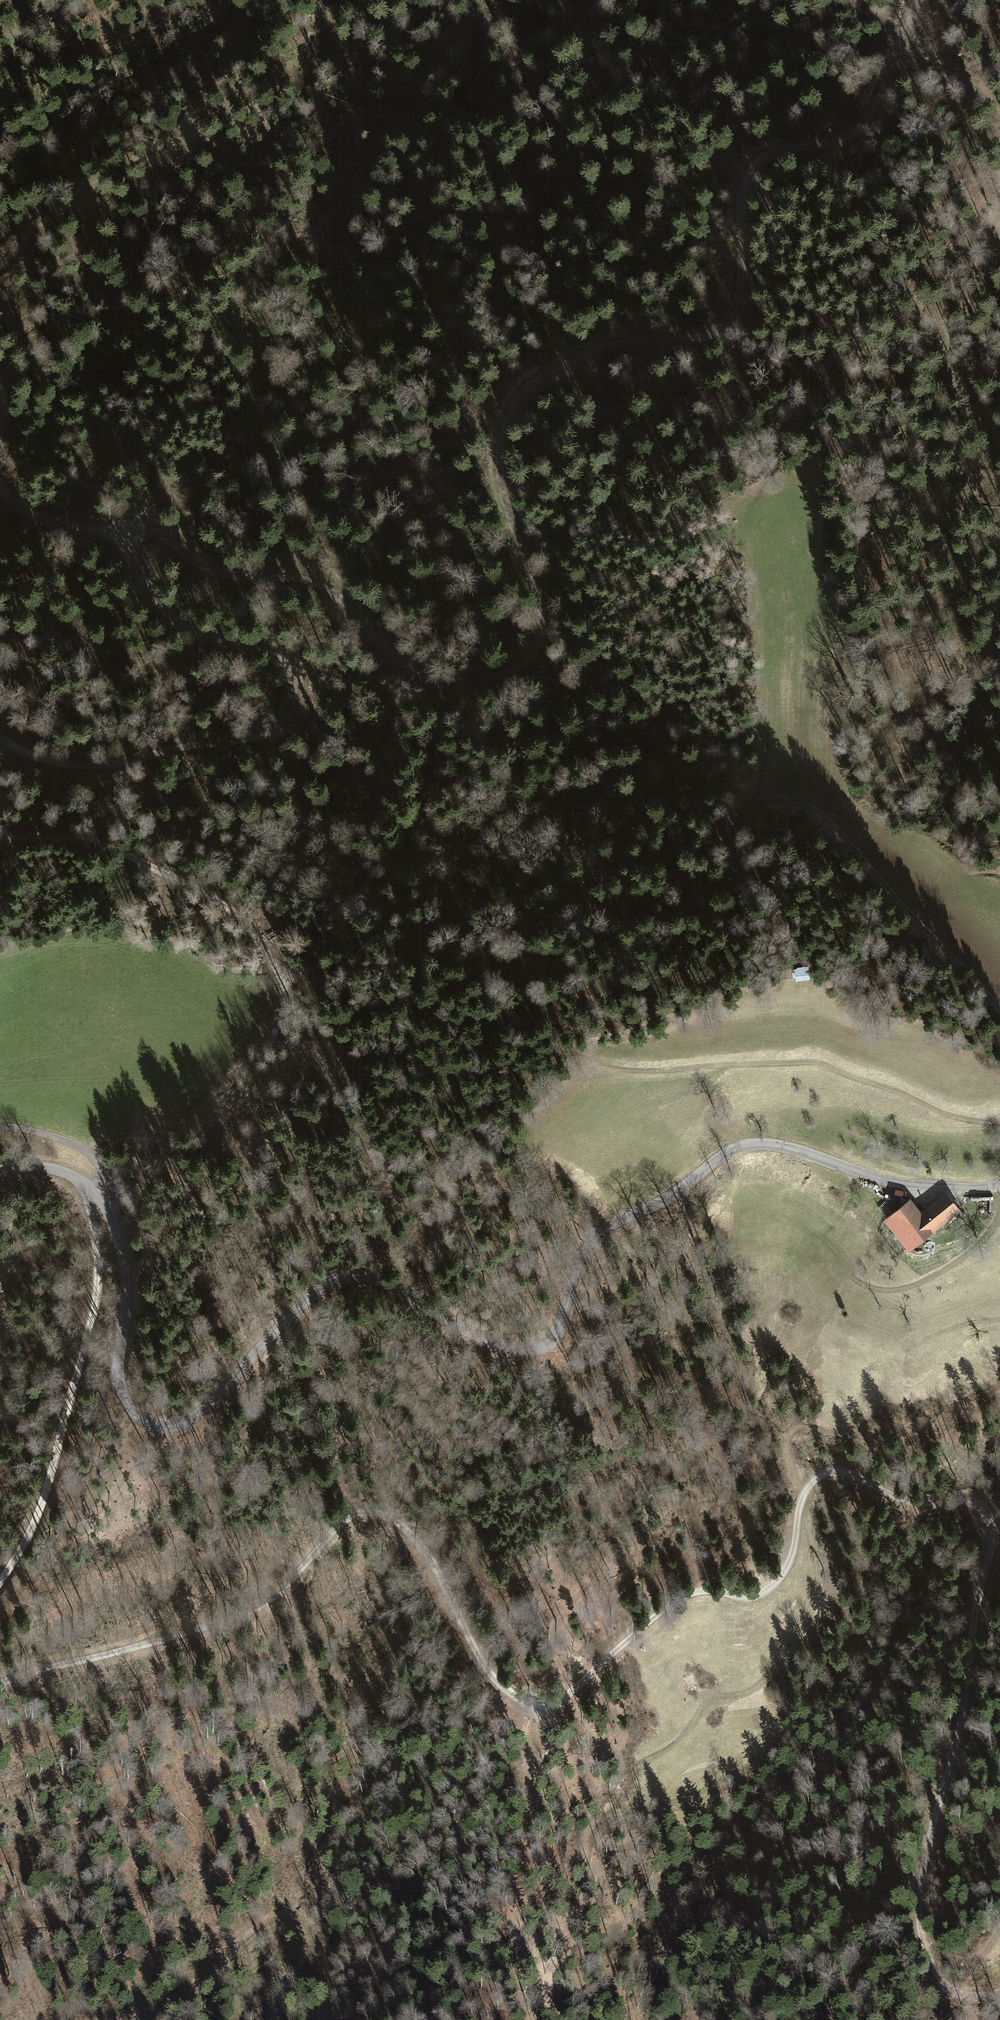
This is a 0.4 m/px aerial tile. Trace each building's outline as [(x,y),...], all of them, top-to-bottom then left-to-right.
[(809,965),(786,967),(787,981),(811,979),(809,965)] [(910,1199),(883,1220),(909,1252),(961,1210),(946,1192),(921,1212),(910,1199)]
